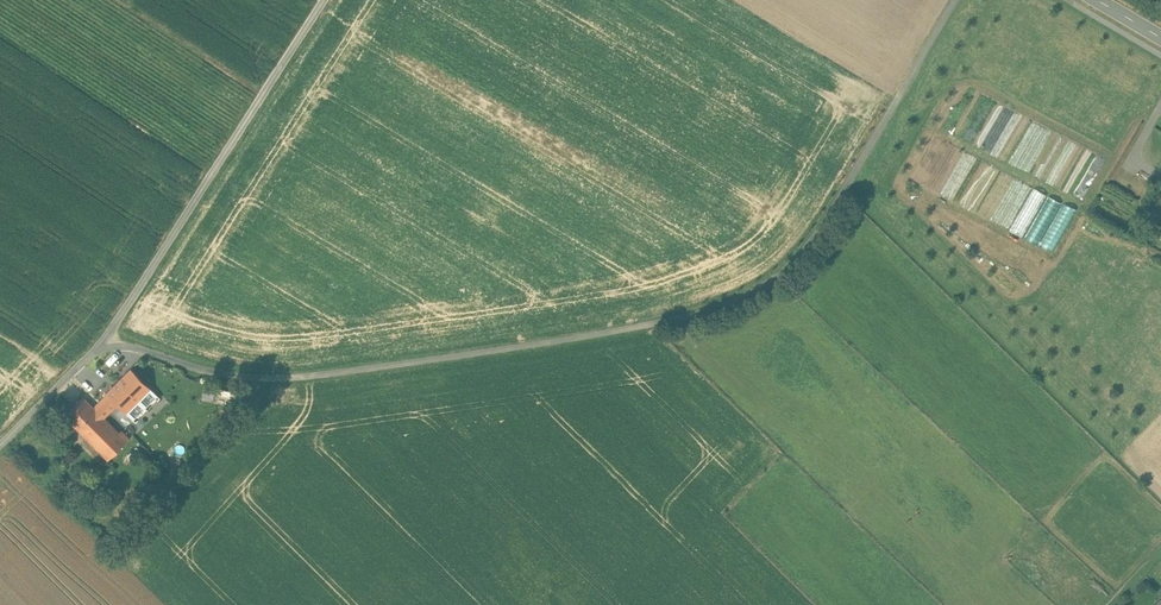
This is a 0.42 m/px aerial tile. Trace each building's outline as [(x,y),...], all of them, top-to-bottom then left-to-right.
[(160,397),(131,368),(106,392),(107,393),(118,403),(136,422),(160,397)] [(232,401),(234,390),(223,388),(221,399),(232,401)] [(107,393),(94,407),(102,415),(106,418),(109,415),(107,414),(118,403),(107,393)] [(84,396),(64,415),(83,434),(102,415),(94,407),(84,396)] [(106,418),(102,415),(83,434),(108,459),(130,438),(122,430),(119,432),(106,418)]
